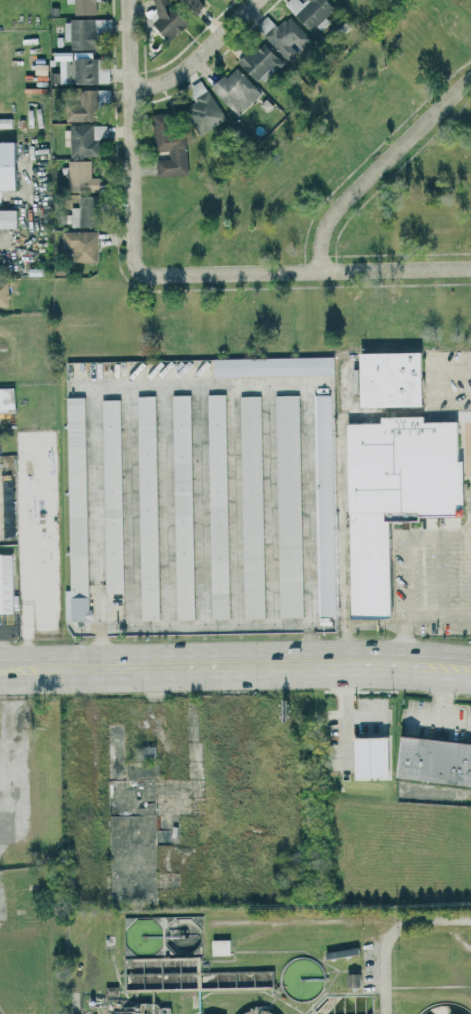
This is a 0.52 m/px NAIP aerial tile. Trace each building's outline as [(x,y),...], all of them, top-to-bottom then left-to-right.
[(68,2),(76,2),(76,14),(98,13),(98,0),(68,0),(68,2)] [(311,30),(334,9),(326,0),(295,0),(289,5),(311,30)] [(279,26),(269,15),(257,25),(290,60),(312,39),(290,15),(279,26)] [(72,49),(101,48),(100,25),(97,25),(96,18),(66,19),(66,40),(72,40),(72,49)] [(241,63),(262,82),(283,58),(263,39),(241,63)] [(79,83),(99,82),(99,57),(79,57),(79,83)] [(78,82),(78,60),(60,60),(61,82),(78,82)] [(213,88),(239,116),(263,93),(237,65),(213,88)] [(191,86),(197,96),(208,90),(202,80),(191,86)] [(100,89),(81,88),(80,102),(67,101),(66,119),(99,120),(100,89)] [(228,118),(210,91),(185,107),(204,135),(228,118)] [(191,174),(186,126),(170,128),(169,112),(153,113),(157,151),(172,149),(172,158),(158,159),(160,176),(191,174)] [(14,127),(13,117),(0,118),(0,127),(14,127)] [(6,201),(6,188),(20,188),(20,141),(0,141),(0,201),(6,201)] [(69,191),(102,190),(101,176),(93,177),(92,159),(68,160),(69,191)] [(102,226),(103,195),(80,194),(80,207),(72,207),(72,226),(102,226)] [(0,209),(0,227),(19,227),(19,209),(0,209)] [(99,230),(64,231),(64,247),(74,247),(74,262),(100,261),(99,230)] [(11,282),(0,282),(0,306),(10,306),(11,282)] [(366,352),(367,406),(429,405),(428,351),(366,352)] [(216,376),(336,374),(336,356),(216,358),(216,376)] [(18,410),(0,411),(0,388),(16,386),(18,410)] [(193,394),(175,394),(178,618),(196,618),(193,394)] [(228,394),(210,394),(214,618),(232,618),(228,394)] [(277,394),(281,616),(305,616),(301,394),(277,394)] [(333,394),(315,394),(320,616),(337,615),(333,394)] [(140,395),(143,620),(162,619),(158,395),(140,395)] [(242,395),(246,617),(267,617),(263,395),(242,395)] [(87,396),(69,397),(73,605),(67,605),(67,620),(91,620),(87,396)] [(108,593),(126,592),(123,399),(105,399),(108,593)] [(355,615),(395,615),(394,520),(425,520),(425,515),(469,515),(469,460),(464,460),(463,420),(429,421),(429,415),(386,415),(386,422),(353,422),(355,615)] [(14,612),(0,612),(0,553),(14,553),(14,612)] [(405,736),(401,778),(470,784),(470,742),(405,736)] [(393,778),(392,737),(357,737),(358,778),(393,778)] [(215,955),(233,955),(233,939),(215,939),(215,955)] [(327,958),(361,955),(361,948),(326,951),(327,958)] [(349,973),(348,986),(363,987),(363,974),(349,973)] [(107,995),(120,994),(120,986),(107,987),(107,995)]
